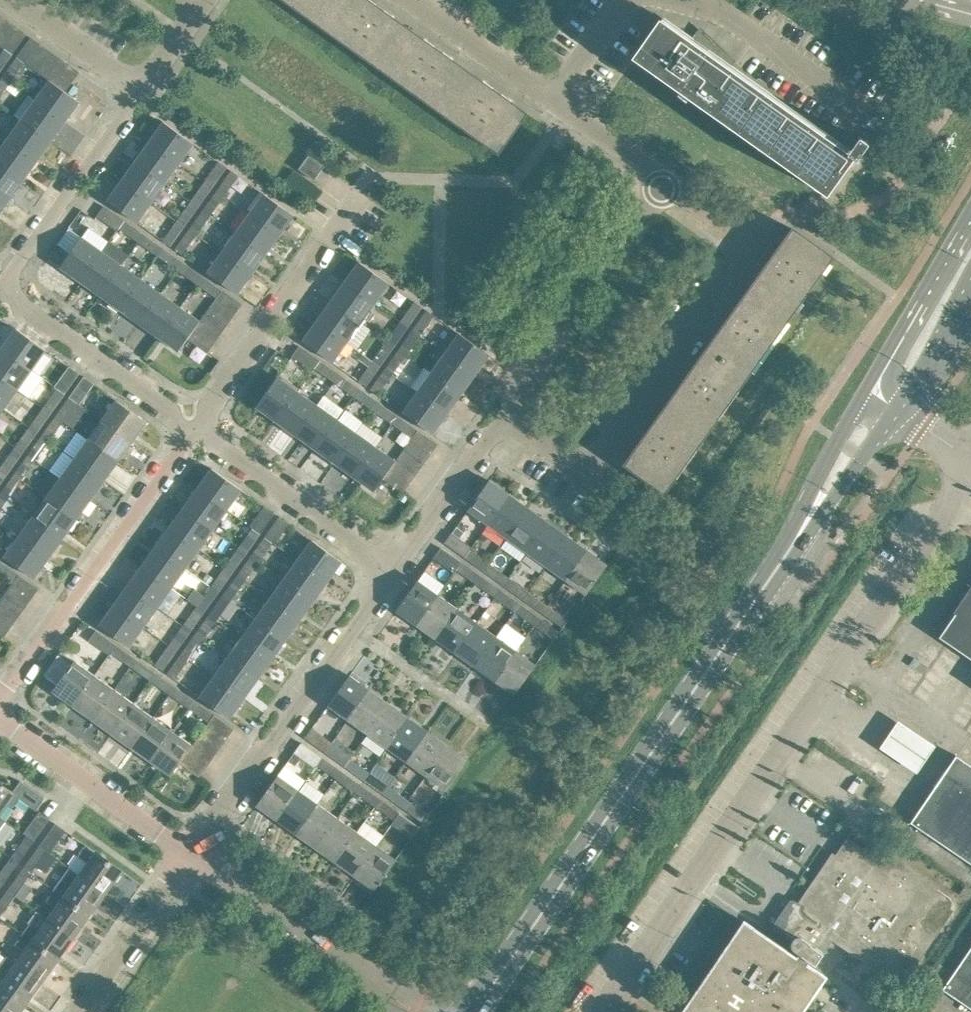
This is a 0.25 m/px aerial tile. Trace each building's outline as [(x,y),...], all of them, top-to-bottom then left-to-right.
[(341,0),(285,0),(322,27),(341,0)] [(369,0),(341,0),(322,27),(381,69),(409,28),(385,11),(386,10),(376,3),(375,4),(369,0)] [(17,27),(7,20),(0,30),(0,44),(3,46),(17,27)] [(635,58),(681,90),(828,194),(854,158),(858,161),(870,144),(860,138),(849,154),(708,54),(709,53),(708,53),(714,45),(697,33),(690,41),(661,21),(635,58)] [(13,53),(27,34),(17,27),(3,46),(5,48),(13,53)] [(434,46),(409,28),(381,69),(439,110),(468,70),(443,53),(444,52),(435,45),(434,46)] [(27,63),(41,44),(31,37),(17,57),(26,62),(27,63)] [(37,70),(51,51),(41,44),(27,63),(37,70)] [(13,53),(5,48),(0,55),(0,71),(13,53)] [(46,77),(60,58),(51,51),(37,70),(46,77)] [(11,82),(26,62),(17,57),(3,76),(11,82)] [(56,84),(70,65),(60,58),(46,77),(50,80),(56,84)] [(66,91),(80,72),(70,65),(56,84),(66,91)] [(492,88),(468,70),(439,110),(499,153),(527,113),(502,95),(503,93),(493,87),(492,88)] [(11,82),(3,76),(0,81),(0,98),(11,82)] [(66,91),(56,84),(50,80),(36,100),(66,121),(80,101),(66,91)] [(52,141),(66,121),(36,100),(30,95),(15,115),(22,119),(52,141)] [(38,161),(52,141),(22,119),(8,139),(38,161)] [(194,143),(164,122),(150,141),(180,163),(194,143)] [(38,161),(8,139),(0,150),(0,163),(24,180),(38,161)] [(180,163),(150,141),(136,161),(166,183),(180,163)] [(314,180),(325,166),(309,154),(299,169),(314,180)] [(166,183),(136,161),(122,181),(152,202),(166,183)] [(212,186),(226,166),(219,161),(205,180),(212,186)] [(24,180),(0,163),(0,193),(10,200),(24,180)] [(239,175),(231,169),(217,189),(225,195),(239,175)] [(198,206),(212,186),(205,180),(190,200),(198,206)] [(152,202),(122,181),(108,201),(137,222),(152,202)] [(211,215),(225,195),(217,189),(203,209),(211,215)] [(10,200),(0,193),(0,214),(10,200)] [(280,234),(294,215),(265,193),(250,213),(280,234)] [(184,225),(198,206),(190,200),(176,220),(184,225)] [(124,220),(104,206),(97,216),(117,230),(124,220)] [(197,235),(211,215),(203,209),(189,229),(197,235)] [(266,254),(280,234),(250,213),(236,233),(266,254)] [(144,234),(125,221),(124,220),(117,230),(117,231),(119,228),(138,242),(144,234)] [(170,245),(184,225),(176,220),(162,240),(170,245)] [(665,493),(833,257),(793,228),(775,254),(774,253),(767,262),(768,263),(734,312),(732,311),(725,321),(727,322),(692,371),(691,370),(684,380),(685,380),(650,429),(649,429),(642,438),(643,439),(625,465),(665,493)] [(183,254),(197,235),(189,229),(174,249),(183,254)] [(252,274),(266,254),(236,233),(222,253),(252,274)] [(163,248),(144,234),(138,242),(158,256),(163,248)] [(81,281),(102,251),(82,237),(61,266),(81,281)] [(183,262),(163,248),(158,256),(177,270),(183,262)] [(100,295),(122,265),(102,251),(81,281),(100,295)] [(238,294),(252,274),(222,253),(208,273),(238,294)] [(203,276),(183,262),(177,270),(197,284),(203,276)] [(390,283),(360,262),(346,281),(375,303),(390,283)] [(120,309),(141,279),(122,265),(100,295),(120,309)] [(223,290),(203,276),(197,284),(217,298),(223,290)] [(140,323),(161,293),(141,279),(120,309),(140,323)] [(375,303),(346,281),(331,301),(361,322),(375,303)] [(242,304),(226,292),(223,290),(217,298),(216,300),(235,314),(242,304)] [(159,337),(181,307),(161,293),(140,323),(159,337)] [(235,314),(216,300),(209,310),(228,323),(235,314)] [(361,322),(331,301),(317,321),(347,342),(361,322)] [(408,326),(422,306),(415,301),(401,321),(408,326)] [(188,339),(195,329),(200,321),(181,307),(159,337),(179,351),(188,339)] [(228,323),(209,310),(202,319),(221,333),(228,323)] [(420,335),(435,315),(427,310),(413,330),(420,335)] [(221,333),(202,319),(200,321),(195,329),(214,343),(221,333)] [(347,342),(317,321),(303,341),(333,362),(341,350),(348,354),(353,347),(347,342)] [(394,346),(408,326),(401,321),(387,341),(394,346)] [(47,349),(17,328),(3,348),(33,369),(47,349)] [(214,343),(195,329),(188,339),(207,353),(214,343)] [(406,355),(420,335),(413,330),(399,349),(406,355)] [(475,374),(490,354),(460,333),(446,353),(475,374)] [(380,366),(394,346),(387,341),(372,360),(380,366)] [(319,360),(300,346),(292,356),(311,369),(313,367),(314,367),(319,360)] [(3,348),(0,352),(0,375),(18,389),(33,369),(3,348)] [(423,366),(406,355),(399,349),(385,369),(392,375),(401,363),(417,374),(423,366)] [(461,394),(475,374),(446,353),(432,373),(461,394)] [(339,374),(319,360),(314,367),(333,382),(339,374)] [(366,386),(380,366),(372,360),(358,380),(366,386)] [(65,393),(79,373),(70,366),(55,386),(65,393)] [(378,394),(392,375),(385,369),(371,389),(378,394)] [(447,414),(461,394),(432,373),(417,392),(447,414)] [(359,388),(339,374),(333,382),(353,396),(359,388)] [(0,375),(0,405),(4,408),(18,389),(0,375)] [(80,403),(94,383),(84,376),(70,396),(80,403)] [(276,420),(297,390),(278,376),(256,406),(276,420)] [(51,412),(65,393),(55,386),(58,388),(44,407),(51,412)] [(373,410),(378,402),(359,388),(353,396),(373,410)] [(296,434),(317,404),(297,390),(276,420),(296,434)] [(433,433),(447,414),(417,392),(403,412),(433,433)] [(87,408),(80,403),(70,396),(56,416),(64,421),(73,428),(87,408)] [(133,441),(147,421),(117,400),(103,419),(133,441)] [(398,416),(378,402),(373,410),(393,424),(398,416)] [(316,448),(337,418),(317,404),(296,434),(316,448)] [(37,432),(51,412),(44,407),(30,427),(37,432)] [(50,441),(64,421),(56,416),(42,435),(50,441)] [(418,430),(398,416),(393,424),(412,438),(418,430)] [(335,462),(357,433),(337,418),(316,448),(335,462)] [(119,460),(133,441),(103,419),(89,439),(119,460)] [(23,451),(37,432),(30,427),(16,446),(23,451)] [(437,444),(418,430),(412,438),(411,440),(431,454),(437,444)] [(355,477),(376,447),(357,433),(335,462),(355,477)] [(36,460),(50,441),(42,435),(28,455),(36,460)] [(105,480),(119,460),(89,439),(75,459),(105,480)] [(431,454),(411,440),(404,449),(424,463),(431,454)] [(9,471),(23,451),(16,446),(2,465),(9,471)] [(383,478),(390,469),(396,461),(376,447),(355,477),(375,491),(383,478)] [(424,463),(404,449),(397,459),(417,473),(424,463)] [(22,480),(36,460),(28,455),(14,474),(22,480)] [(91,500),(105,480),(75,459),(61,478),(91,500)] [(417,473),(397,459),(396,461),(390,469),(410,483),(417,473)] [(9,471),(2,465),(0,468),(0,484),(9,471)] [(242,489),(212,468),(198,488),(228,509),(242,489)] [(410,483),(390,469),(383,478),(403,492),(410,483)] [(8,499),(22,480),(14,474),(0,494),(8,499)] [(77,519),(91,500),(61,478),(47,498),(77,519)] [(488,524),(509,494),(490,480),(468,510),(488,524)] [(228,509),(198,488),(184,507),(214,529),(228,509)] [(508,538),(529,508),(509,494),(488,524),(508,538)] [(63,539),(77,519),(47,498),(33,518),(63,539)] [(261,533),(275,513),(265,506),(251,526),(253,528),(261,533)] [(214,529),(184,507),(170,527),(200,548),(214,529)] [(527,552),(549,522),(529,508),(508,538),(527,552)] [(275,543),(290,523),(280,516),(265,536),(273,542),(275,543)] [(48,559),(63,539),(33,518),(19,537),(48,559)] [(547,566),(568,536),(549,522),(527,552),(547,566)] [(200,548),(170,527),(156,547),(186,568),(200,548)] [(247,552),(261,533),(253,528),(239,547),(247,552)] [(473,549),(452,533),(446,542),(467,557),(472,550),(473,549)] [(259,561),(273,542),(265,536),(251,556),(259,561)] [(567,580),(588,550),(568,536),(547,566),(567,580)] [(34,578),(48,559),(19,537),(5,557),(34,578)] [(328,581),(342,561),(312,540),(298,559),(328,581)] [(186,568),(156,547),(142,566),(172,587),(186,568)] [(233,572),(247,552),(239,547),(225,567),(233,572)] [(463,561),(443,547),(435,557),(456,571),(457,569),(463,561)] [(491,563),(472,550),(467,557),(486,570),(491,563)] [(608,564),(588,550),(567,580),(586,594),(608,564)] [(245,581),(259,561),(251,556),(238,575),(245,581)] [(314,600),(328,581),(298,559),(284,579),(314,600)] [(0,561),(0,572),(14,582),(19,574),(0,561)] [(482,575),(463,561),(457,569),(477,583),(482,575)] [(511,577),(491,563),(486,570),(506,584),(511,577)] [(172,587),(142,566),(128,586),(158,607),(172,587)] [(219,591),(233,572),(225,567),(211,586),(219,591)] [(39,589),(19,574),(14,582),(12,584),(32,598),(39,589)] [(231,600),(245,581),(238,575),(224,595),(231,600)] [(502,589),(482,575),(477,583),(470,593),(476,598),(483,588),(497,597),(502,589)] [(529,591),(511,577),(506,584),(524,598),(529,591)] [(300,620),(314,600),(284,579),(270,599),(300,620)] [(416,624),(438,594),(418,580),(397,610),(416,624)] [(32,598),(12,584),(5,594),(25,608),(32,598)] [(158,607),(128,586),(114,606),(144,627),(158,607)] [(205,611),(219,591),(211,586),(204,596),(195,589),(188,599),(197,606),(205,611)] [(521,603),(502,589),(497,597),(515,611),(521,603)] [(549,605),(529,591),(524,598),(545,612),(549,605)] [(961,601),(953,612),(955,613),(939,637),(970,658),(970,591),(963,603),(961,601)] [(5,594),(0,601),(0,605),(18,617),(25,608),(5,594)] [(436,638),(457,608),(438,594),(416,624),(436,638)] [(217,620),(231,600),(224,595),(210,614),(217,620)] [(286,640),(300,620),(270,599),(256,618),(286,640)] [(541,617),(521,603),(515,611),(535,625),(541,617)] [(11,627),(18,617),(0,605),(0,619),(11,627)] [(569,619),(549,605),(545,612),(564,626),(569,619)] [(144,627),(114,606),(100,625),(130,646),(144,627)] [(191,630),(205,611),(197,606),(183,625),(191,630)] [(456,652),(477,622),(457,608),(436,638),(456,652)] [(203,639),(217,620),(210,614),(196,634),(203,639)] [(560,631),(541,617),(535,625),(555,639),(560,631)] [(272,659),(286,640),(256,618),(242,638),(272,659)] [(0,619),(0,634),(4,637),(11,627),(0,619)] [(116,644),(83,620),(76,630),(99,647),(91,658),(101,665),(116,644)] [(475,666),(497,636),(477,622),(456,652),(475,666)] [(177,650),(191,630),(183,625),(169,645),(177,650)] [(211,645),(203,639),(196,634),(182,653),(189,659),(197,665),(211,645)] [(495,680),(516,651),(497,636),(475,666),(495,680)] [(258,679),(272,659),(242,638),(228,658),(258,679)] [(136,658),(116,644),(111,652),(131,666),(136,658)] [(162,670),(177,650),(169,645),(155,665),(162,670)] [(515,694),(536,665),(516,651),(495,680),(515,694)] [(175,679),(189,659),(182,653),(167,673),(175,679)] [(155,672),(136,658),(131,666),(150,679),(155,672)] [(258,679),(228,658),(214,677),(244,699),(258,679)] [(73,705),(94,675),(74,661),(67,671),(53,662),(39,681),(73,705)] [(175,686),(155,672),(150,679),(170,693),(175,686)] [(92,719),(114,689),(94,675),(73,705),(92,719)] [(348,719),(370,689),(350,675),(329,705),(348,719)] [(230,718),(244,699),(214,677),(200,697),(230,718)] [(194,700),(175,686),(170,693),(189,707),(194,700)] [(112,733),(134,703),(114,689),(92,719),(112,733)] [(368,733),(389,703),(370,689),(348,719),(368,733)] [(214,714),(194,700),(189,707),(209,722),(214,714)] [(132,747),(153,717),(134,703),(112,733),(132,747)] [(388,747),(409,717),(389,703),(368,733),(388,747)] [(234,728),(214,714),(209,722),(207,724),(227,738),(234,728)] [(152,761),(173,731),(153,717),(132,747),(152,761)] [(407,761),(429,731),(409,717),(388,747),(407,761)] [(227,738),(207,724),(201,734),(220,748),(227,738)] [(936,748),(900,724),(882,750),(919,775),(936,748)] [(334,741),(314,727),(306,737),(327,751),(334,741)] [(180,763),(187,753),(193,745),(173,731),(152,761),(171,775),(180,763)] [(427,775),(449,745),(429,731),(407,761),(427,775)] [(220,748),(201,734),(194,743),(213,757),(220,748)] [(336,738),(334,741),(327,751),(346,765),(351,758),(355,752),(336,738)] [(323,756),(303,742),(295,752),(286,765),(292,770),(302,757),(315,766),(317,763),(323,756)] [(194,743),(193,745),(187,753),(207,767),(213,757),(194,743)] [(468,759),(449,745),(427,775),(447,789),(468,759)] [(207,767),(187,753),(180,763),(200,777),(207,767)] [(911,822),(970,863),(970,765),(956,755),(955,756),(911,822)] [(343,770),(323,756),(317,763),(337,778),(343,770)] [(371,772),(351,758),(346,765),(366,780),(371,772)] [(362,784),(343,770),(337,778),(357,792),(362,784)] [(391,786),(371,772),(366,780),(385,793),(391,786)] [(277,819),(298,789),(278,775),(257,805),(277,819)] [(4,818),(19,798),(36,810),(45,798),(21,780),(13,792),(0,783),(0,815),(4,818)] [(382,798),(362,784),(357,792),(376,806),(382,798)] [(410,800),(391,786),(385,793),(405,807),(410,800)] [(297,833),(318,803),(298,789),(277,819),(297,833)] [(401,811),(382,798),(376,806),(395,819),(401,811)] [(430,814),(410,800),(405,807),(425,822),(430,814)] [(316,847),(337,817),(318,803),(297,833),(316,847)] [(35,840),(50,819),(40,811),(25,832),(28,835),(35,840)] [(421,826),(401,811),(395,819),(416,834),(421,826)] [(336,861),(357,831),(337,817),(316,847),(336,861)] [(51,852),(66,830),(56,823),(40,845),(47,850),(51,852)] [(355,875),(377,845),(357,831),(336,861),(355,875)] [(684,1011),(801,1011),(814,993),(819,985),(825,977),(808,966),(808,965),(810,960),(816,964),(835,937),(894,977),(896,978),(898,979),(901,978),(903,977),(904,975),(951,907),(952,905),(952,903),(952,900),(950,898),(948,896),(876,847),(874,845),(871,845),(869,845),(866,847),(864,848),(857,859),(842,849),(853,833),(851,832),(796,913),(792,911),(784,922),(788,925),(783,932),(794,939),(793,941),(792,942),(792,944),(792,946),(793,948),(794,949),(799,953),(796,957),(745,923),(684,1011)] [(23,856),(35,840),(28,835),(16,851),(23,856)] [(106,892),(122,870),(86,844),(78,855),(89,863),(81,874),(106,892)] [(35,868),(47,850),(40,845),(28,862),(35,868)] [(381,881),(396,859),(377,845),(355,875),(375,889),(380,883),(381,884),(382,882),(381,881)] [(9,862),(0,874),(0,879),(5,883),(16,867),(9,862)] [(106,892),(81,874),(71,867),(56,888),(91,913),(106,892)] [(22,887),(28,878),(21,873),(10,889),(17,894),(23,899),(29,892),(22,887)] [(960,893),(969,898),(970,895),(970,887),(966,884),(960,893)] [(75,936),(91,913),(56,888),(48,899),(59,906),(50,918),(75,936)] [(17,894),(10,889),(0,902),(0,907),(5,911),(17,894)] [(59,958),(75,936),(50,918),(42,930),(31,922),(24,932),(59,958)] [(43,980),(59,958),(24,932),(16,942),(27,950),(19,962),(43,980)] [(943,989),(970,1008),(970,947),(943,989)] [(19,962),(8,955),(0,965),(0,982),(27,1002),(43,980),(19,962)] [(27,1002),(0,982),(0,1011),(20,1011),(27,1002)]
